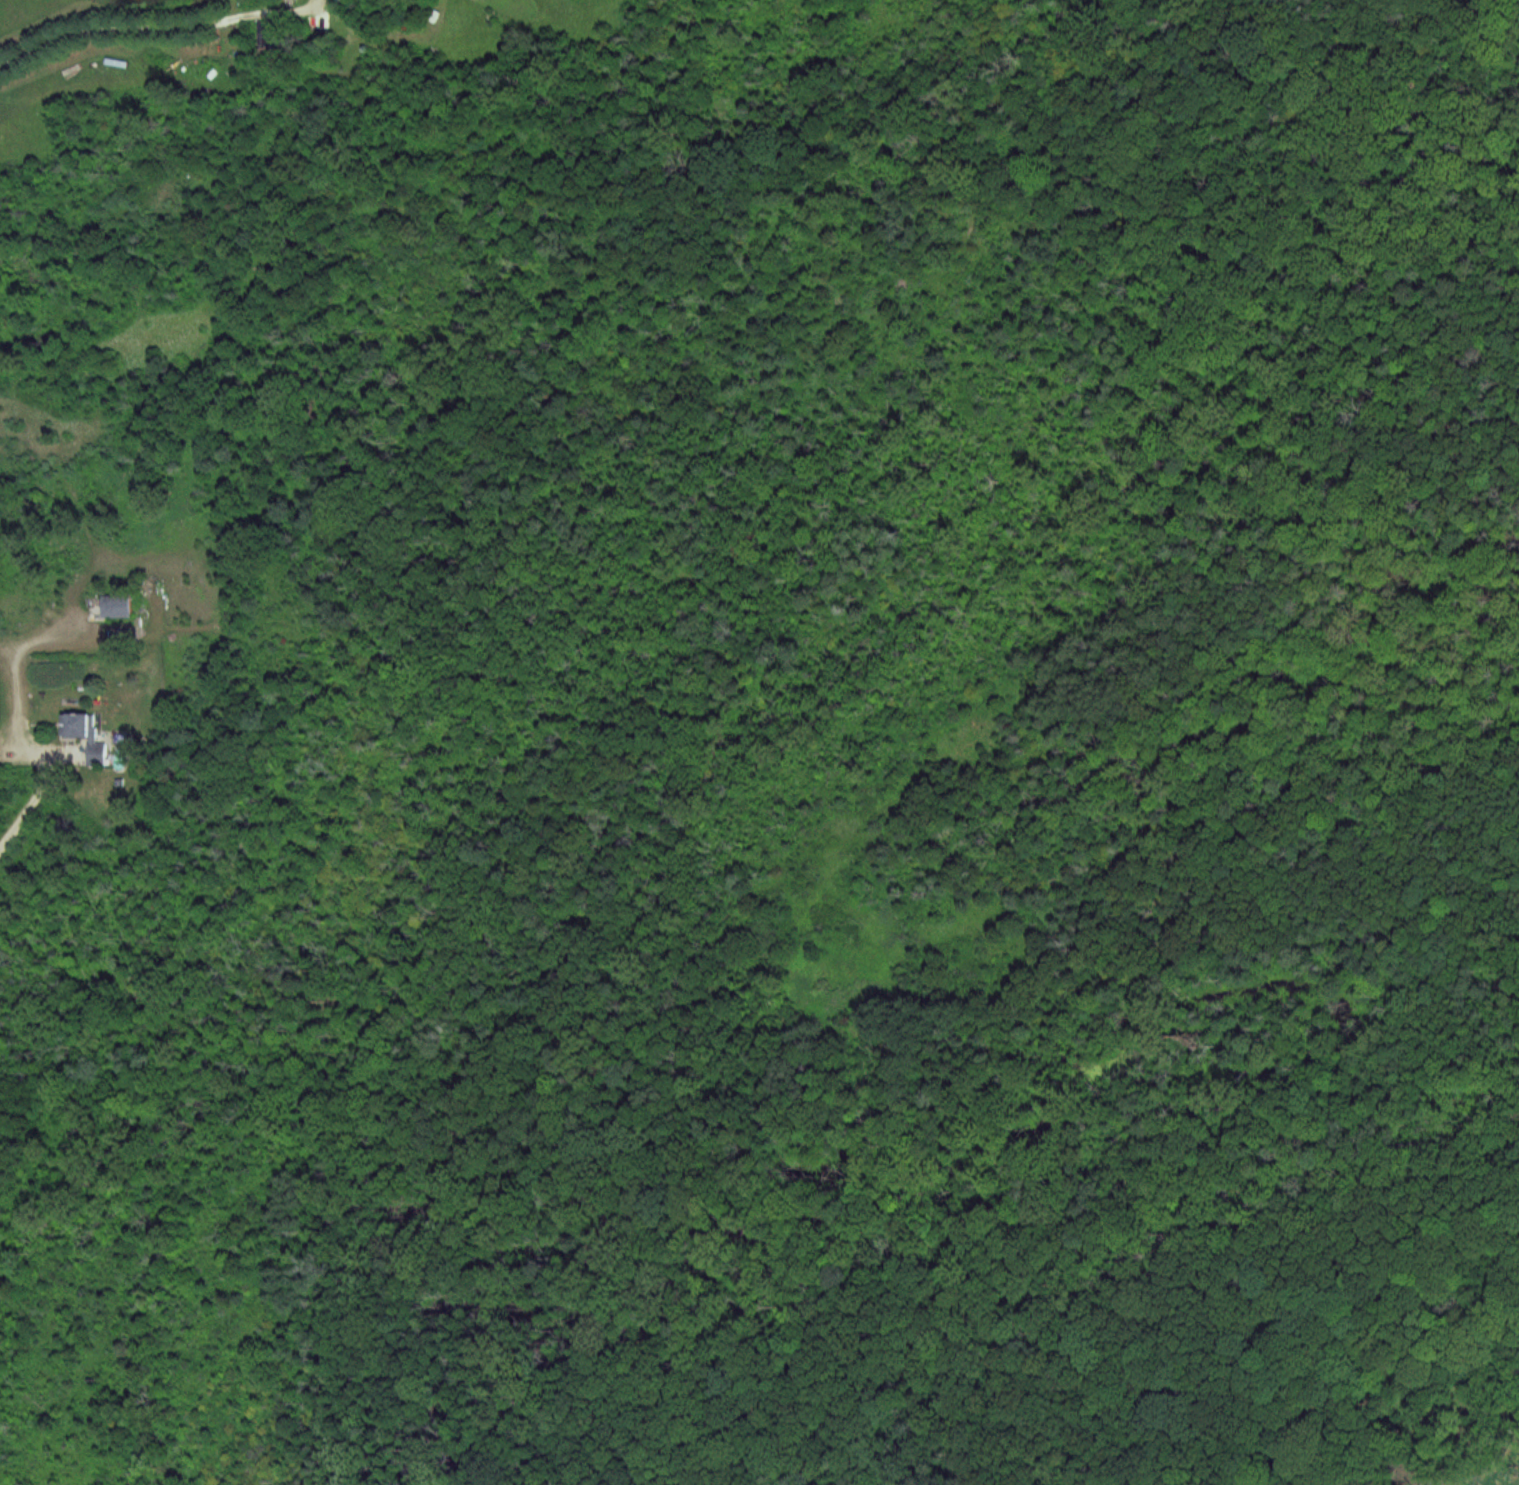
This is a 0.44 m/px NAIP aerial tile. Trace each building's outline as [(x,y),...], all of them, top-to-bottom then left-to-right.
[(137,594),(109,594),(109,617),(137,617),(137,594)] [(99,743),(99,713),(65,713),(65,737),(90,737),(90,766),(111,766),(111,743),(99,743)]
